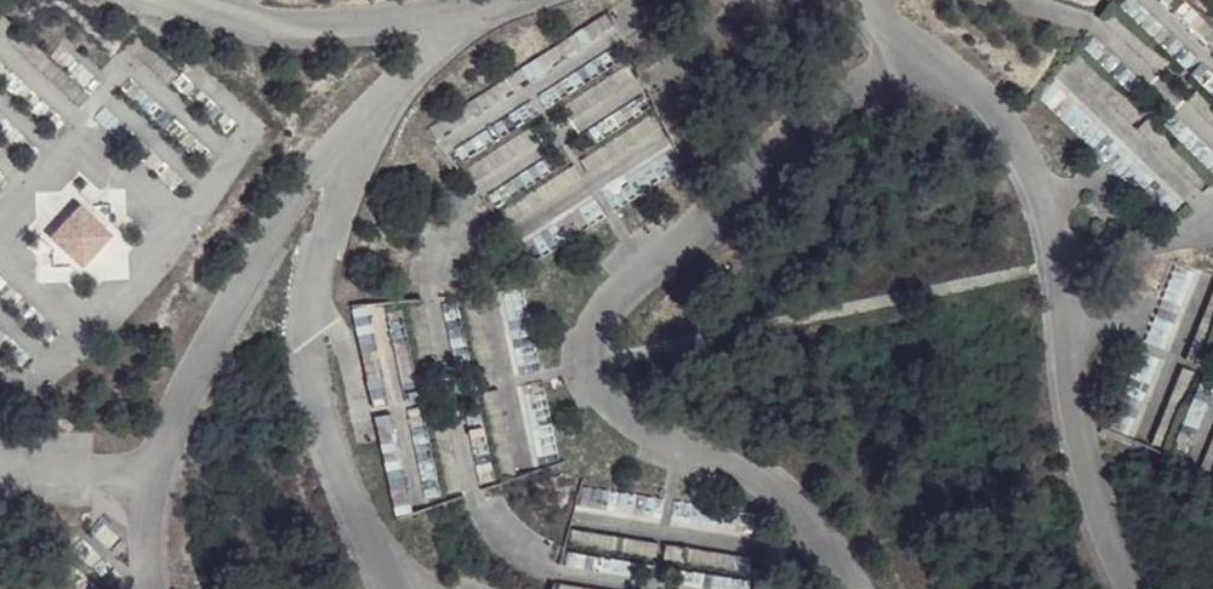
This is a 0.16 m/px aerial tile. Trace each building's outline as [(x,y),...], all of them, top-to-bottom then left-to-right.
[(1212,68),(1212,28),(1190,5),(1169,25),(1212,68)] [(548,49),(448,114),(456,127),(469,119),(482,140),(553,94),(545,81),(562,70),(548,49)] [(1048,92),(1132,163),(1147,146),(1128,131),(1144,112),(1078,56),(1048,92)] [(77,197),(46,232),(81,263),(112,227),(77,197)] [(400,295),(352,304),(389,511),(438,502),(400,295)] [(1119,431),(1173,441),(1186,366),(1132,357),(1119,431)] [(1212,462),(1212,397),(1211,396),(1187,451),(1212,462)]
